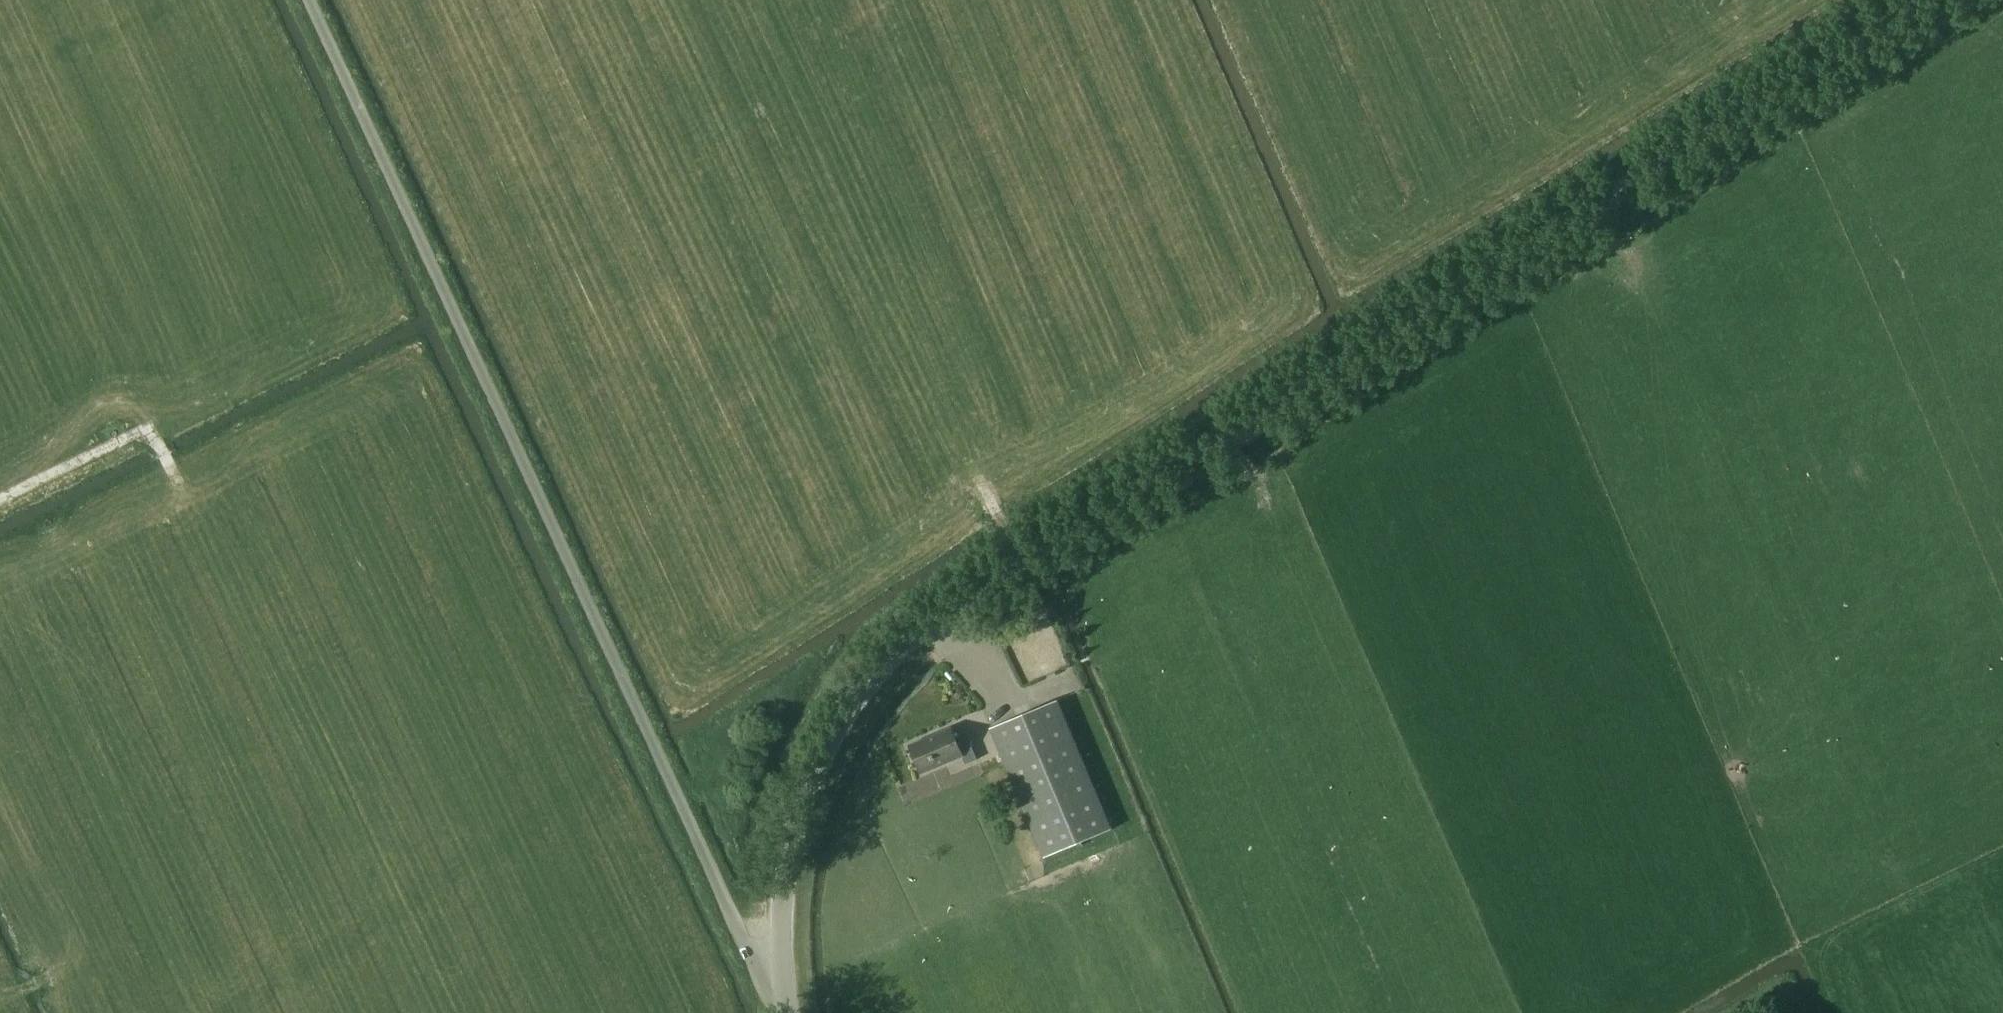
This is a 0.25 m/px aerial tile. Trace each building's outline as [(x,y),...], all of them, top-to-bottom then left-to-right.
[(1059,700),(991,729),(1046,858),(1113,830),(1059,700)] [(922,773),(963,756),(967,765),(979,760),(969,738),(958,743),(953,729),(911,747),(922,773)]
